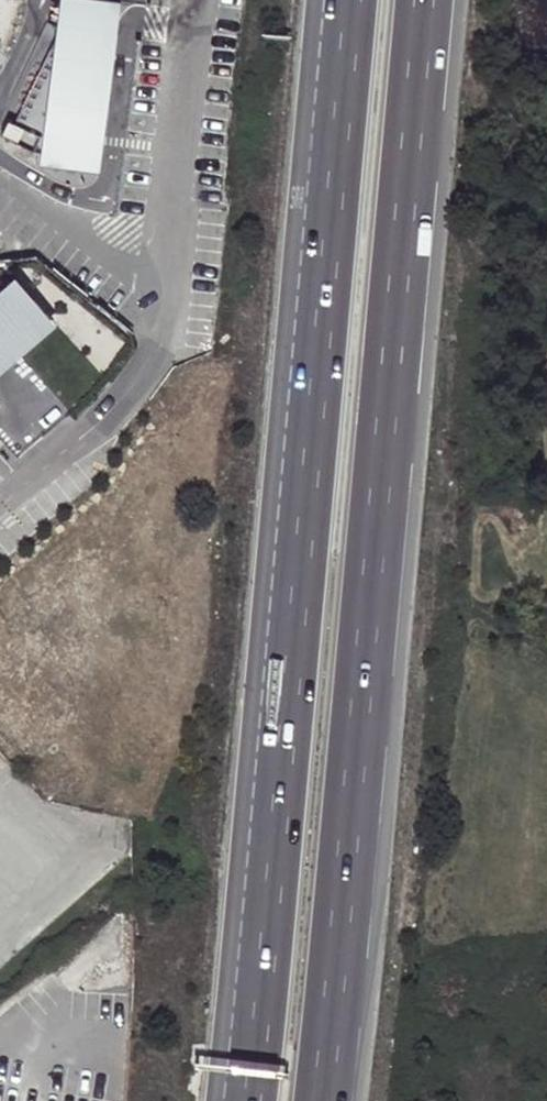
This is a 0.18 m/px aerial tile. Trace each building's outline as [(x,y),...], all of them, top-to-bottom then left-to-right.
[(11,147),(37,159),(53,163),(96,167),(101,124),(103,124),(107,85),(105,85),(111,20),(67,16),(67,25),(17,135),(16,135),(15,135),(14,135),(13,135),(12,135),(11,135),(10,136),(9,136),(9,137),(8,138),(8,139),(7,140),(7,141),(7,142),(7,143),(8,143),(8,144),(9,145),(9,146),(10,146),(11,147)] [(0,309),(0,389),(59,340),(16,295),(0,309)]
